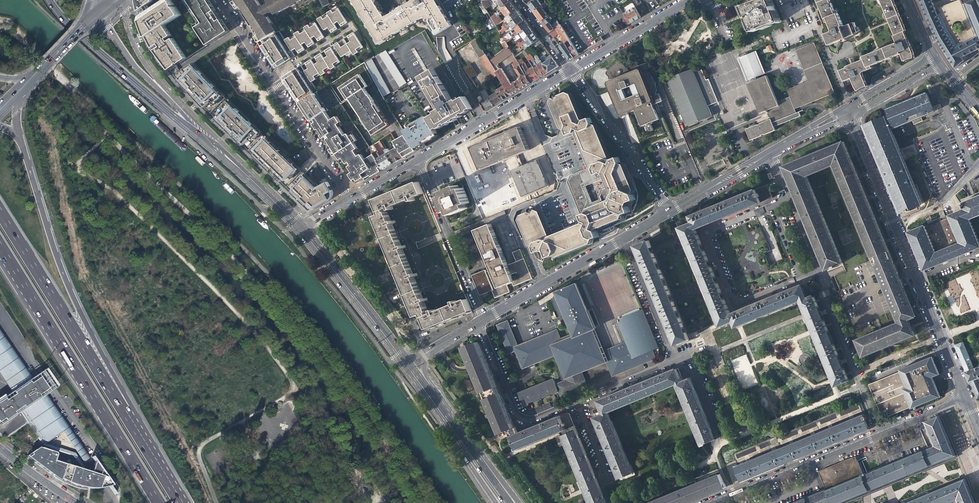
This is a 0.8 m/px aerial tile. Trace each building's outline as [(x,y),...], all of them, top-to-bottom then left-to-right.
[(141,17),(143,24),(145,31),(148,38),(154,48),(160,44),(161,47),(155,51),(170,70),(178,65),(177,64),(179,63),(179,64),(187,59),(174,39),(169,42),(167,39),(172,36),(166,26),(182,15),(177,7),(176,7),(175,6),(176,5),(172,0),(166,0),(150,10),(148,6),(154,1),(153,0),(138,0),(138,2),(138,4),(139,11),(145,8),(146,10),(148,12),(141,17)] [(196,28),(203,23),(188,0),(185,0),(200,23),(195,26),(196,28)] [(203,23),(196,28),(208,45),(219,38),(229,32),(221,20),(218,22),(215,17),(218,15),(216,13),(215,11),(208,0),(188,0),(203,23)] [(232,3),(237,10),(240,8),(246,4),(252,0),(237,0),(232,3)] [(253,23),(256,21),(258,24),(256,25),(258,28),(256,29),(260,35),(259,35),(258,36),(260,39),(258,40),(258,41),(259,43),(276,34),(272,28),(273,27),(271,23),(272,23),(268,17),(267,17),(266,16),(266,14),(263,10),(261,9),(260,8),(261,7),(256,0),(252,0),(246,4),(248,7),(246,8),(248,11),(245,12),(249,18),(250,17),(253,23)] [(268,1),(270,5),(266,7),(265,9),(268,13),(270,14),(274,11),(275,14),(278,12),(279,13),(291,7),(290,6),(296,2),(297,4),(303,0),(271,0),(268,1)] [(380,44),(428,15),(444,42),(445,43),(460,34),(439,0),(413,0),(415,3),(387,20),(375,0),(352,0),(380,44)] [(482,3),(485,9),(490,6),(487,1),(489,0),(486,0),(482,3)] [(502,9),(512,3),(510,0),(499,0),(496,2),(493,4),(494,6),(496,5),(497,7),(499,5),(502,9)] [(538,0),(537,0),(529,6),(531,9),(534,13),(547,3),(545,1),(545,0),(543,0),(542,1),(539,2),(538,0)] [(754,3),(743,8),(753,32),(761,29),(779,22),(770,0),(761,0),(754,3)] [(821,12),(825,21),(827,24),(829,23),(832,31),(831,33),(825,35),(829,46),(841,41),(854,36),(854,34),(857,33),(853,24),(844,28),(842,27),(838,15),(835,17),(829,0),(817,0),(821,12)] [(866,87),(867,87),(861,74),(871,70),(870,68),(900,56),(903,63),(908,61),(911,60),(913,59),(912,54),(907,42),(903,34),(905,33),(901,26),(896,11),(891,0),(876,0),(877,2),(879,1),(894,38),(892,38),(895,45),(880,52),(863,58),(863,61),(852,65),(846,67),(845,69),(841,71),(845,82),(851,79),(855,88),(857,91),(858,92),(859,91),(862,89),(866,87)] [(923,7),(929,20),(935,33),(939,41),(955,68),(967,59),(966,56),(975,51),(976,52),(978,50),(978,37),(969,42),(956,49),(945,32),(937,16),(932,3),(931,0),(920,0),(923,7)] [(945,32),(956,49),(969,42),(978,37),(978,36),(966,4),(963,5),(961,0),(938,10),(940,15),(937,16),(945,32)] [(970,1),(965,3),(966,4),(978,36),(978,0),(970,0),(970,1)] [(503,12),(507,18),(518,11),(516,9),(513,4),(512,3),(502,9),(490,17),(492,21),(498,17),(497,16),(503,12)] [(543,10),(548,6),(547,3),(534,13),(538,18),(541,23),(549,18),(543,10)] [(246,16),(251,24),(253,23),(250,17),(249,18),(245,12),(248,11),(246,8),(248,7),(246,4),(240,8),(241,9),(246,16)] [(623,15),(630,25),(636,21),(642,18),(636,8),(623,15)] [(327,14),(328,15),(334,25),(336,23),(338,22),(341,28),(347,24),(338,9),(333,12),(332,11),(327,14)] [(502,26),(503,28),(505,27),(521,16),(520,14),(518,11),(507,18),(506,19),(508,22),(504,25),(502,26)] [(555,17),(554,14),(549,18),(541,23),(546,29),(549,33),(560,25),(558,21),(551,26),(548,22),(555,17)] [(322,17),(318,20),(325,31),(327,29),(329,29),(332,34),(337,30),(334,25),(328,15),(323,18),(322,17)] [(523,19),(521,16),(505,27),(507,30),(511,27),(513,30),(525,21),(523,19)] [(256,21),(253,23),(251,24),(253,26),(255,30),(259,35),(260,35),(256,29),(258,28),(256,25),(258,24),(256,21)] [(504,41),(505,42),(506,43),(516,36),(518,35),(520,33),(529,26),(527,24),(525,21),(513,30),(510,32),(513,35),(504,41)] [(565,22),(560,25),(565,33),(569,30),(565,22)] [(309,25),(304,28),(305,29),(312,39),(315,37),(319,42),(324,38),(315,23),(309,27),(309,25)] [(558,46),(559,48),(564,45),(570,41),(567,36),(565,33),(560,25),(549,33),(550,35),(552,38),(558,35),(560,38),(563,43),(562,43),(558,46)] [(515,43),(517,45),(534,33),(531,29),(529,26),(520,33),(523,37),(520,39),(517,41),(515,43)] [(294,34),(295,35),(302,46),(304,44),(306,43),(309,48),(315,45),(312,39),(305,29),(300,33),(299,31),(294,34)] [(276,34),(259,43),(267,56),(276,69),(295,57),(292,52),(285,40),(279,32),(276,34)] [(363,48),(353,33),(347,37),(351,42),(349,43),(347,45),(352,54),(354,56),(358,53),(357,52),(363,48)] [(526,42),(530,47),(530,46),(533,44),(539,40),(536,36),(534,33),(517,45),(518,48),(523,45),(526,42)] [(289,38),(285,40),(292,52),(295,50),(296,49),(300,54),(305,51),(302,46),(295,35),(290,39),(289,38)] [(492,79),(498,75),(495,70),(493,67),(490,61),(483,51),(475,39),(469,42),(492,79)] [(352,54),(347,45),(343,40),(338,43),(339,45),(337,47),(335,48),(342,58),(346,56),(347,57),(352,54)] [(541,44),(539,40),(533,44),(535,48),(541,44)] [(568,46),(572,44),(570,41),(564,45),(559,48),(565,56),(569,61),(575,58),(579,56),(578,55),(573,46),(570,48),(568,46)] [(767,110),(770,120),(774,128),(800,116),(798,112),(796,113),(794,110),(801,107),(833,93),(822,65),(813,44),(796,51),(808,82),(787,90),(786,91),(789,97),(777,102),(778,106),(767,110)] [(340,63),(330,48),(324,52),(328,57),(326,58),(324,59),(330,69),(331,71),(335,68),(334,67),(340,63)] [(512,53),(508,48),(505,50),(490,61),(493,67),(512,53)] [(405,83),(386,53),(384,50),(378,54),(398,88),(405,83)] [(550,55),(546,58),(548,60),(544,63),(543,60),(542,59),(541,60),(540,59),(541,58),(536,51),(534,53),(536,56),(538,59),(548,74),(552,71),(559,67),(550,55)] [(753,75),(755,78),(765,74),(759,59),(756,51),(753,52),(755,55),(741,61),(740,58),(737,59),(746,82),(747,81),(746,78),(753,75)] [(970,57),(976,52),(975,51),(966,56),(967,59),(970,57)] [(524,63),(528,61),(526,58),(525,57),(522,52),(515,58),(517,61),(531,84),(540,78),(534,69),(530,72),(524,63)] [(753,52),(740,58),(741,61),(755,55),(753,52)] [(330,69),(324,59),(321,54),(315,58),(318,63),(316,64),(314,66),(320,76),(321,77),(326,74),(325,73),(330,69)] [(532,64),(531,65),(534,69),(540,78),(544,76),(535,62),(533,59),(530,55),(526,58),(528,61),(528,62),(530,61),(532,64)] [(390,92),(371,59),(365,63),(375,81),(383,96),(390,92)] [(538,59),(535,62),(544,76),(548,74),(538,59)] [(314,66),(311,60),(305,64),(308,69),(306,71),(304,72),(312,83),(316,80),(315,79),(320,76),(314,66)] [(462,64),(471,79),(477,75),(470,64),(469,65),(466,61),(462,64)] [(498,69),(495,70),(498,75),(505,86),(511,96),(531,84),(517,61),(512,65),(521,79),(511,85),(501,70),(499,71),(498,69)] [(654,107),(662,103),(660,98),(660,97),(659,96),(658,96),(657,96),(654,97),(651,91),(653,90),(654,89),(655,87),(656,86),(656,85),(655,84),(652,77),(653,76),(652,74),(651,74),(651,72),(650,72),(649,72),(648,72),(647,71),(650,70),(647,63),(640,67),(635,62),(630,68),(631,69),(629,70),(621,61),(619,61),(607,73),(608,75),(610,78),(610,80),(612,80),(618,86),(618,88),(615,91),(619,96),(620,95),(623,100),(627,104),(628,103),(632,107),(633,107),(642,128),(660,121),(654,107)] [(375,81),(365,63),(328,86),(340,105),(349,99),(369,130),(370,129),(374,135),(387,126),(385,124),(387,122),(386,119),(385,120),(382,115),(381,116),(379,113),(380,112),(364,89),(375,81)] [(217,100),(222,96),(192,64),(179,73),(174,76),(187,90),(187,89),(188,90),(189,91),(190,91),(192,94),(195,96),(194,97),(204,108),(214,98),(217,100)] [(312,83),(304,72),(301,66),(282,79),(288,88),(294,97),(299,104),(306,100),(316,93),(317,92),(312,83)] [(703,120),(712,117),(708,107),(715,104),(718,103),(709,80),(706,81),(701,68),(694,72),(693,70),(669,79),(688,127),(703,120)] [(432,70),(419,78),(438,111),(434,113),(435,115),(428,119),(435,132),(455,120),(463,116),(468,113),(472,110),(465,97),(457,102),(456,100),(451,103),(432,70)] [(767,110),(778,106),(777,102),(766,76),(754,81),(747,84),(759,114),(765,111),(767,110)] [(505,86),(497,91),(497,92),(502,101),(511,96),(505,86)] [(485,112),(494,106),(489,98),(490,97),(489,95),(487,93),(485,90),(480,93),(484,101),(483,102),(480,103),(485,112)] [(317,92),(316,93),(306,100),(312,108),(320,103),(316,97),(321,95),(319,92),(317,92)] [(489,98),(494,106),(502,101),(497,92),(490,97),(489,98)] [(621,164),(620,162),(606,173),(600,162),(589,145),(584,136),(597,126),(592,124),(590,119),(585,121),(582,120),(572,95),(568,92),(559,96),(557,100),(553,98),(551,103),(561,128),(566,130),(568,136),(574,134),(576,135),(590,168),(570,176),(568,182),(581,214),(582,215),(585,221),(584,222),(551,236),(541,212),(536,209),(534,214),(531,211),(522,215),(520,220),(530,245),(535,247),(537,253),(543,251),(547,252),(549,258),(555,255),(559,257),(576,251),(593,244),(595,239),(600,237),(597,232),(599,229),(602,228),(603,230),(608,228),(612,227),(611,224),(624,219),(625,215),(631,213),(628,207),(629,205),(630,203),(636,201),(633,195),(635,192),(634,189),(625,166),(623,165),(621,164)] [(891,117),(889,118),(866,127),(879,162),(901,214),(906,212),(907,213),(910,212),(909,210),(922,205),(900,153),(891,128),(893,127),(895,127),(896,129),(913,122),(915,126),(924,122),(923,121),(922,118),(925,117),(935,113),(932,107),(927,95),(907,103),(889,111),(891,117)] [(255,138),(260,133),(231,105),(223,114),(221,113),(215,119),(225,128),(226,129),(227,129),(229,131),(233,134),(232,135),(242,145),(252,135),(255,138)] [(313,110),(318,117),(325,112),(320,105),(313,110)] [(406,143),(399,148),(405,158),(412,154),(417,151),(403,131),(402,129),(396,119),(391,110),(386,113),(391,122),(391,123),(402,141),(404,140),(406,143)] [(318,117),(313,120),(315,123),(312,125),(316,131),(318,130),(321,135),(320,136),(322,139),(325,137),(328,135),(330,138),(326,140),(330,146),(332,149),(329,151),(333,156),(336,154),(337,157),(340,161),(343,159),(344,162),(352,173),(349,175),(353,181),(356,179),(358,182),(363,178),(364,179),(370,176),(371,177),(384,170),(373,154),(364,160),(359,152),(356,154),(354,151),(357,149),(353,143),(351,140),(349,137),(347,139),(344,136),(339,127),(337,125),(340,123),(336,117),(330,121),(325,112),(318,117)] [(417,122),(403,131),(417,151),(426,146),(424,144),(431,140),(435,138),(435,136),(435,135),(436,134),(435,132),(428,119),(427,118),(426,119),(425,117),(417,121),(417,122)] [(774,128),(770,120),(760,124),(760,125),(757,126),(757,125),(746,129),(750,140),(757,137),(775,131),(774,128)] [(601,136),(597,126),(584,136),(589,145),(601,136)] [(514,131),(505,135),(518,156),(529,151),(520,128),(514,131)] [(518,156),(505,135),(497,138),(506,152),(497,158),(496,158),(499,163),(514,157),(519,169),(511,172),(513,175),(526,167),(525,166),(522,167),(518,156)] [(609,155),(601,136),(589,145),(600,162),(609,155)] [(289,179),(298,170),(265,138),(256,148),(258,150),(253,156),(261,163),(281,183),(286,176),(289,179)] [(493,140),(486,142),(497,158),(506,152),(497,138),(493,140)] [(481,171),(499,163),(496,158),(497,158),(486,142),(479,145),(471,148),(481,171)] [(833,165),(871,258),(888,251),(883,239),(874,218),(865,195),(856,173),(847,151),(843,143),(784,167),(787,175),(797,199),(807,224),(820,255),(826,270),(833,267),(833,268),(836,267),(836,266),(842,263),(806,176),(833,165)] [(385,151),(387,154),(394,164),(400,161),(405,158),(399,148),(397,144),(394,146),(396,149),(390,152),(388,149),(385,151)] [(378,153),(374,146),(369,149),(373,154),(384,170),(390,167),(394,164),(387,154),(380,158),(377,154),(378,153)] [(611,160),(609,155),(600,162),(606,173),(620,162),(618,158),(613,161),(611,160)] [(538,161),(525,166),(526,167),(513,175),(522,198),(549,187),(538,161)] [(333,192),(327,182),(317,188),(318,188),(318,187),(317,186),(317,185),(316,185),(315,185),(314,186),(306,177),(291,193),(300,202),(310,211),(330,200),(332,198),(333,196),(333,194),(333,192)] [(472,311),(467,300),(430,315),(386,210),(423,195),(418,183),(411,186),(390,195),(375,201),(381,215),(375,218),(379,228),(389,251),(400,276),(412,304),(417,317),(423,315),(429,329),(438,325),(462,315),(472,311)] [(801,303),(803,308),(805,313),(806,316),(810,324),(812,330),(819,347),(826,364),(835,386),(848,381),(823,319),(818,307),(813,296),(808,298),(802,285),(730,314),(696,230),(715,222),(738,213),(761,203),(772,199),(767,185),(690,217),(693,223),(680,228),(689,251),(696,269),(704,289),(712,307),(720,327),(733,321),(736,327),(744,324),(767,315),(789,306),(800,301),(801,303)] [(439,198),(445,214),(448,212),(450,216),(466,209),(465,205),(468,204),(462,189),(458,190),(457,186),(441,193),(442,197),(439,198)] [(964,210),(960,212),(956,213),(950,215),(961,241),(936,250),(926,227),(910,233),(909,234),(915,249),(924,271),(978,248),(978,245),(968,220),(978,215),(978,197),(968,202),(962,204),(962,205),(961,205),(962,208),(963,210),(964,209),(964,210)] [(481,213),(488,212),(488,210),(492,209),(492,203),(480,204),(480,207),(481,207),(481,213)] [(513,253),(517,262),(511,264),(508,265),(491,225),(476,231),(492,270),(487,272),(486,271),(473,276),(481,295),(492,291),(495,298),(506,294),(510,292),(507,285),(512,283),(513,286),(522,283),(532,279),(521,250),(517,251),(513,253)] [(676,345),(689,340),(680,318),(673,300),(665,280),(657,261),(651,248),(651,247),(649,241),(635,246),(676,345)] [(892,263),(888,251),(871,258),(881,281),(881,282),(898,275),(892,263)] [(899,280),(898,275),(881,282),(883,286),(899,280)] [(904,291),(899,280),(883,286),(898,323),(856,340),(862,356),(893,343),(913,335),(910,325),(907,319),(914,316),(910,305),(904,291)] [(595,369),(607,365),(612,377),(634,368),(640,365),(651,361),(656,358),(654,351),(659,349),(643,310),(640,311),(639,309),(628,313),(622,316),(623,318),(620,319),(619,320),(620,322),(618,323),(620,327),(626,342),(605,351),(600,339),(597,332),(596,328),(579,286),(556,295),(557,298),(553,299),(560,317),(564,315),(565,317),(566,319),(572,334),(561,338),(558,330),(518,346),(508,321),(497,326),(509,355),(516,353),(518,359),(523,370),(535,365),(556,357),(565,381),(556,385),(554,380),(518,394),(521,401),(522,404),(525,407),(531,405),(530,403),(537,400),(538,401),(538,402),(544,400),(543,398),(544,397),(547,396),(547,398),(553,396),(552,394),(554,393),(556,393),(556,394),(562,392),(563,397),(588,387),(583,374),(595,369)] [(15,391),(11,394),(9,395),(0,401),(0,434),(5,439),(27,424),(29,423),(20,408),(22,407),(31,421),(46,444),(62,433),(67,430),(45,396),(48,394),(36,377),(31,381),(0,335),(0,368),(15,391)] [(974,370),(963,342),(955,346),(978,401),(978,400),(978,399),(978,380),(978,379),(978,368),(974,370)] [(509,429),(511,435),(515,434),(513,428),(499,394),(498,394),(495,387),(496,387),(478,343),(464,348),(468,358),(476,376),(482,392),(483,392),(486,399),(488,405),(495,422),(500,433),(509,429)] [(731,360),(740,390),(757,385),(748,354),(731,360)] [(936,386),(933,379),(939,376),(932,358),(900,371),(901,373),(869,386),(881,414),(886,411),(889,417),(911,407),(912,409),(940,397),(936,386)] [(11,394),(15,391),(0,368),(0,378),(11,394)] [(668,388),(677,385),(682,397),(690,416),(696,431),(702,445),(715,440),(690,379),(681,383),(676,370),(599,401),(601,407),(592,410),(594,415),(620,478),(634,473),(627,457),(620,439),(613,423),(609,413),(623,407),(636,401),(652,395),(668,388)] [(20,408),(29,423),(27,424),(45,451),(51,453),(49,450),(72,458),(82,472),(87,474),(75,455),(46,445),(31,422),(31,421),(22,407),(20,408)] [(567,413),(560,416),(561,417),(516,435),(512,437),(517,450),(523,447),(548,437),(562,432),(567,445),(574,460),(580,475),(588,495),(591,502),(606,502),(574,427),(575,427),(572,419),(570,414),(568,413),(567,413)] [(860,433),(869,429),(863,417),(739,468),(743,480),(750,478),(770,470),(790,461),(814,452),(837,442),(860,433)] [(939,418),(926,423),(930,434),(943,429),(940,421),(939,418)] [(943,429),(930,434),(932,438),(945,433),(944,432),(943,429)] [(87,461),(67,430),(62,433),(82,464),(87,461)] [(949,444),(945,433),(932,438),(934,443),(936,443),(937,446),(928,450),(934,463),(940,461),(950,457),(954,455),(949,444)] [(750,457),(749,454),(753,452),(751,448),(734,454),(738,462),(750,457)] [(82,472),(54,463),(56,457),(56,456),(56,455),(55,454),(54,453),(53,453),(51,453),(45,451),(40,449),(26,459),(36,467),(44,472),(50,477),(51,473),(54,474),(53,476),(54,477),(56,478),(57,479),(58,479),(60,480),(61,481),(63,482),(65,483),(67,484),(69,485),(71,486),(73,487),(75,488),(77,488),(79,489),(81,490),(82,490),(83,490),(84,491),(86,491),(87,491),(89,491),(95,491),(102,491),(102,489),(105,487),(107,485),(94,465),(93,468),(94,471),(94,473),(91,472),(90,475),(87,474),(82,472)] [(928,450),(924,452),(929,465),(934,463),(928,450)] [(924,452),(913,456),(919,470),(923,468),(929,465),(924,452)] [(913,456),(905,460),(910,473),(915,471),(919,470),(913,456)] [(819,471),(827,491),(829,490),(834,500),(850,495),(868,487),(863,476),(855,457),(819,471)] [(901,461),(906,475),(908,474),(910,473),(905,460),(901,461)] [(901,461),(891,465),(896,479),(900,477),(906,475),(901,461)] [(891,465),(885,468),(891,481),(894,480),(896,479),(891,465)] [(885,468),(882,469),(888,482),(889,481),(891,481),(885,468)] [(871,489),(880,486),(874,472),(866,475),(871,489)] [(694,501),(702,497),(721,490),(725,488),(720,475),(652,502),(688,502),(694,501)] [(871,489),(866,475),(863,476),(868,487),(869,490),(870,489),(871,489)] [(53,476),(52,478),(54,480),(59,482),(63,485),(70,488),(77,491),(82,492),(84,492),(85,492),(86,491),(84,491),(83,490),(82,490),(81,490),(79,489),(77,488),(75,488),(73,487),(71,486),(69,485),(67,484),(65,483),(63,482),(61,481),(60,480),(58,479),(57,479),(56,478),(54,477),(53,476)] [(959,502),(973,502),(964,480),(956,483),(962,497),(957,499),(959,502)] [(955,484),(952,485),(957,499),(962,497),(956,483),(955,484)] [(957,499),(952,485),(947,487),(942,490),(947,502),(948,502),(957,499)] [(937,492),(942,502),(947,502),(942,490),(939,491),(937,492)] [(827,491),(815,496),(819,502),(832,502),(831,501),(827,491)] [(913,501),(914,502),(942,502),(937,492),(925,496),(913,501)]
